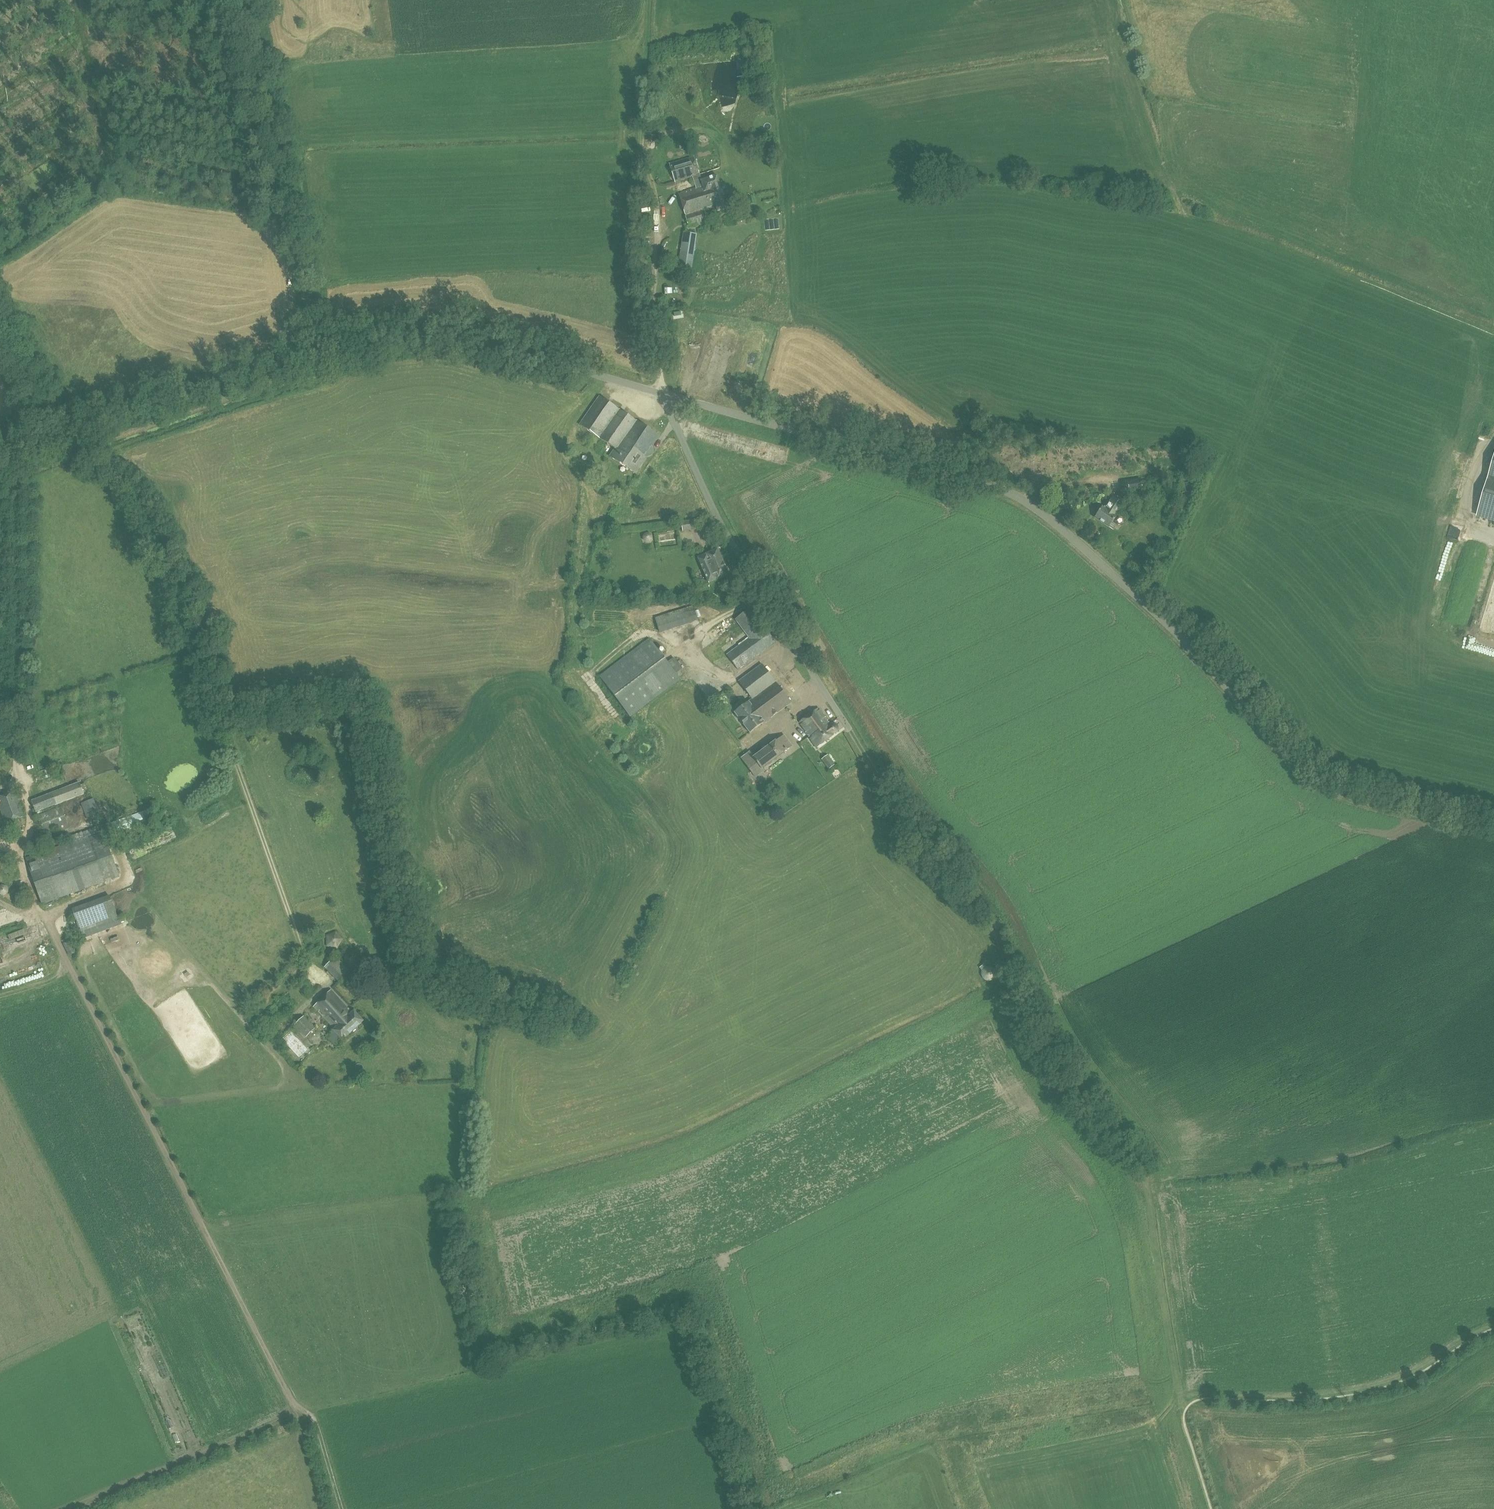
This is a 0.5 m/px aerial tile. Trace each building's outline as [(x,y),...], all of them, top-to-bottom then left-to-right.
[(679,193),(688,225),(707,219),(704,208),(716,204),(718,211),(728,208),(718,175),(701,180),(699,174),(693,156),(670,164),(675,182),(692,177),(696,188),(679,193)] [(677,272),(691,274),(696,241),(682,239),(677,272)] [(609,456),(635,473),(647,456),(648,456),(650,455),(652,454),(653,452),(653,449),(652,445),(658,436),(636,420),(600,396),(580,425),(614,448),(609,456)] [(1478,515),(1493,520),(1493,460),(1478,515)] [(1121,480),(1122,491),(1141,489),(1139,478),(1121,480)] [(1180,485),(1181,492),(1193,491),(1192,483),(1180,485)] [(1109,526),(1113,529),(1117,522),(1115,521),(1118,517),(1116,516),(1124,503),(1114,496),(1110,502),(1109,502),(1105,508),(1102,506),(1094,517),(1108,527),(1109,526)] [(681,521),(682,531),(702,529),(701,519),(681,521)] [(652,535),(649,533),(645,533),(643,536),(643,539),(646,542),(649,541),(652,539),(652,535)] [(698,558),(709,583),(728,574),(717,548),(705,554),(705,555),(698,558)] [(673,582),(677,595),(688,591),(683,578),(673,582)] [(654,619),(659,632),(669,629),(698,620),(693,606),(657,616),(657,618),(654,619)] [(728,655),(738,670),(775,642),(750,608),(735,619),(743,630),(720,648),(727,656),(728,655)] [(599,676),(630,717),(680,678),(677,674),(682,670),(673,658),(668,662),(649,638),(599,676)] [(734,712),(750,733),(764,722),(790,702),(762,664),(738,681),(751,699),(734,712)] [(798,722),(816,747),(834,733),(836,731),(837,729),(837,726),(836,724),(835,723),(834,722),(833,722),(830,724),(818,708),(798,722)] [(741,758),(754,776),(762,770),(761,769),(792,746),(783,735),(754,757),(750,752),(741,758)] [(821,760),(828,770),(834,765),(827,756),(821,760)] [(31,800),(36,813),(84,794),(80,782),(31,800)] [(5,824),(26,816),(16,790),(0,796),(0,811),(5,824)] [(80,804),(87,820),(101,815),(94,799),(80,804)] [(61,805),(37,815),(44,833),(68,824),(61,805)] [(60,898),(105,882),(120,877),(103,831),(88,836),(25,858),(42,904),(60,898)] [(72,908),(80,932),(95,926),(118,918),(109,895),(86,903),(72,908)] [(327,945),(337,947),(342,939),(336,932),(327,935),(327,945)] [(63,944),(68,955),(75,952),(70,941),(63,944)] [(324,967),(339,982),(350,971),(336,956),(324,967)] [(985,980),(991,981),(995,976),(995,971),(991,967),(986,966),(982,970),(981,976),(985,980)] [(332,1030),(342,1040),(363,1020),(354,1010),(352,1012),(331,990),(314,1007),(334,1028),(332,1030)] [(294,1025),(306,1037),(315,1028),(304,1016),(294,1025)] [(304,1057),(312,1050),(295,1033),(288,1041),(304,1057)] [(378,1040),(372,1042),(375,1050),(381,1048),(378,1040)]
